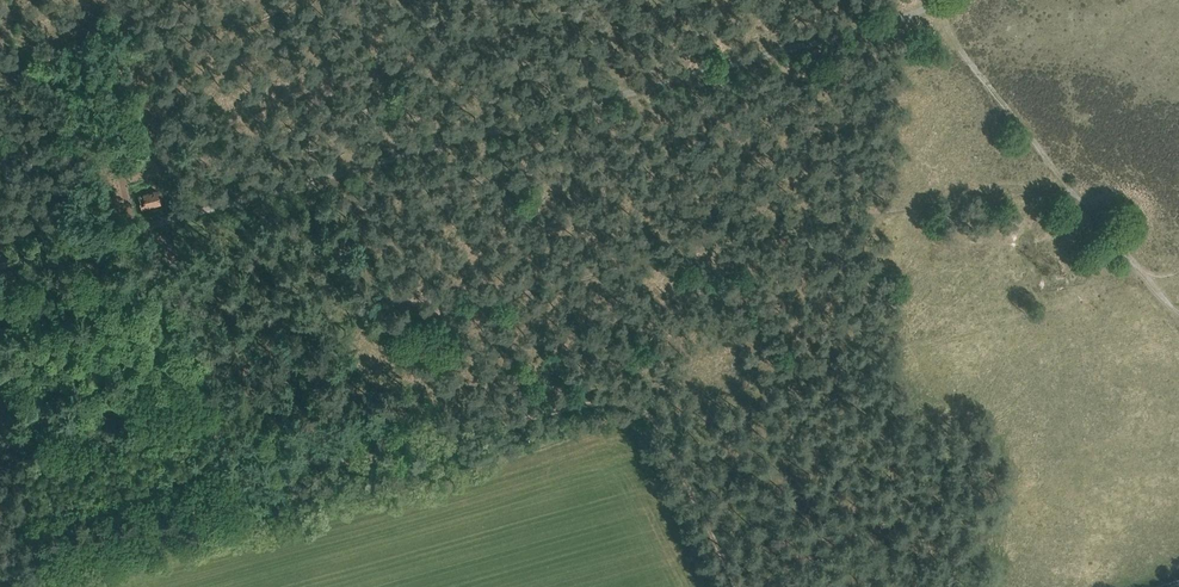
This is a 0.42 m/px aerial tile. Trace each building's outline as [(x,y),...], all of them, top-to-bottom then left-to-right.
[(160,201),(157,189),(140,194),(143,205),(160,201)]
